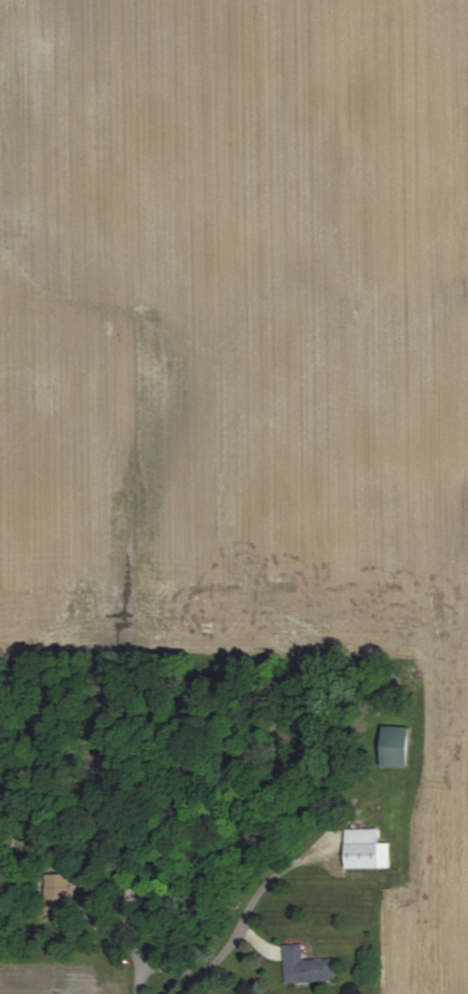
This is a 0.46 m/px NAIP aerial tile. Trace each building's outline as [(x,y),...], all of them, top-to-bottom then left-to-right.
[(382,768),(409,768),(409,726),(382,726),(382,768)] [(391,869),(391,842),(380,842),(380,829),(347,829),(347,869),(391,869)] [(71,873),(46,873),(46,913),(71,913),(71,873)] [(335,982),(334,959),(304,960),(304,945),(285,945),(286,983),(335,982)]
